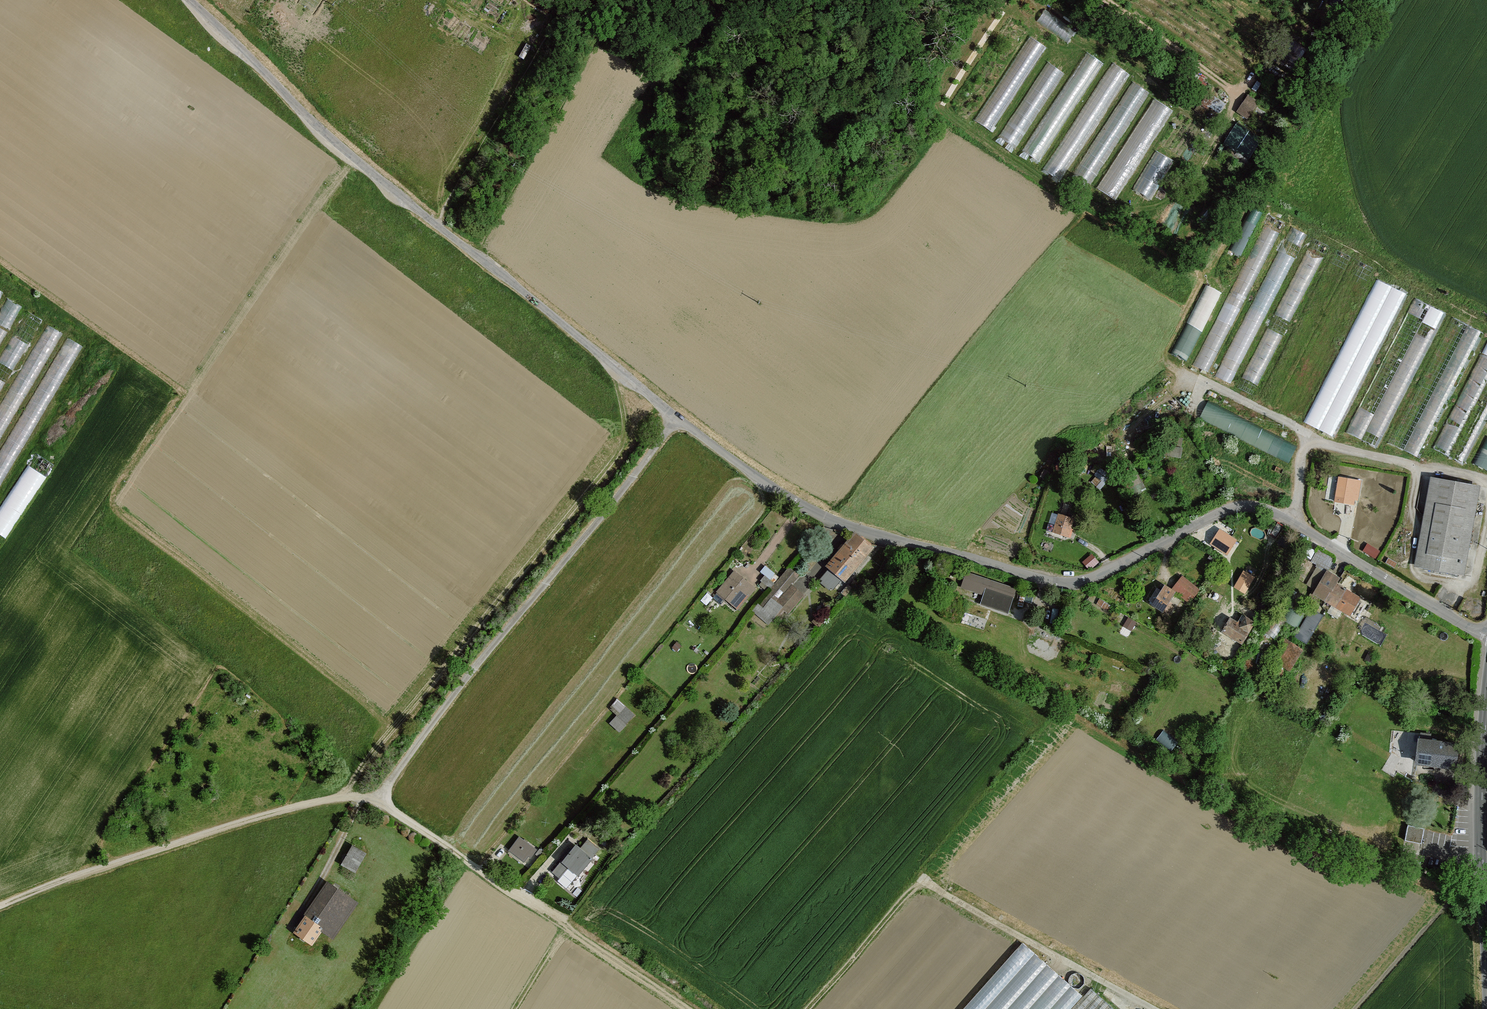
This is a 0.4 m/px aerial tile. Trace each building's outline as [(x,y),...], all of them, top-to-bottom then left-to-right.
[(1039,20),(1072,42),(1080,31),(1047,8),(1039,20)] [(993,129),(1047,45),(1031,35),(977,119),(993,129)] [(1039,166),(1104,61),(1087,50),(1023,155),(1039,166)] [(1020,149),(1063,69),(1046,60),(1005,137),(1011,140),(1009,144),(1020,149)] [(1064,180),(1129,70),(1113,61),(1047,170),(1064,180)] [(1095,185),(1148,88),(1131,79),(1078,176),(1095,185)] [(1119,199),(1172,107),(1154,96),(1100,188),(1119,199)] [(1248,97),(1238,110),(1246,116),(1256,103),(1248,97)] [(1226,143),(1252,157),(1263,137),(1237,123),(1226,143)] [(1136,188),(1154,197),(1174,158),(1156,149),(1136,188)] [(1252,206),(1234,250),(1244,254),(1262,211),(1252,206)] [(1198,364),(1212,371),(1279,230),(1265,224),(1198,364)] [(1219,375),(1234,382),(1307,232),(1291,225),(1219,375)] [(1308,246),(1279,314),(1294,321),(1323,253),(1308,246)] [(1374,276),(1310,423),(1339,436),(1403,289),(1374,276)] [(1189,359),(1223,290),(1208,283),(1174,352),(1189,359)] [(0,316),(0,319),(14,325),(23,304),(8,297),(0,316)] [(1424,321),(1438,327),(1446,311),(1432,304),(1424,321)] [(34,328),(21,321),(0,360),(0,391),(34,328)] [(62,331),(47,322),(0,409),(0,444),(62,331)] [(1466,322),(1408,449),(1424,456),(1481,329),(1466,322)] [(1269,326),(1244,376),(1259,383),(1284,334),(1269,326)] [(1368,428),(1385,437),(1436,332),(1430,329),(1427,335),(1417,330),(1377,413),(1360,405),(1348,430),(1363,437),(1368,428)] [(81,342),(66,334),(0,455),(0,491),(81,342)] [(1480,352),(1439,447),(1454,454),(1486,378),(1486,354),(1480,352)] [(1486,417),(1486,402),(1462,458),(1468,460),(1486,417)] [(1208,403),(1201,419),(1292,459),(1299,443),(1208,403)] [(1166,445),(1180,448),(1182,439),(1167,436),(1166,445)] [(1476,463),(1486,468),(1486,439),(1476,463)] [(1180,448),(1166,445),(1164,454),(1181,457),(1182,448),(1180,448)] [(8,537),(48,474),(30,462),(0,510),(0,532),(8,537)] [(1099,469),(1095,474),(1105,480),(1108,475),(1099,469)] [(1043,471),(1040,476),(1045,479),(1048,474),(1043,471)] [(1355,481),(1339,479),(1336,501),(1352,503),(1355,481)] [(1480,488),(1433,480),(1417,568),(1464,576),(1480,488)] [(1072,520),(1059,516),(1054,532),(1067,536),(1072,520)] [(1221,532),(1213,544),(1226,553),(1234,541),(1221,532)] [(822,581),(820,582),(829,590),(831,588),(832,590),(842,579),(844,580),(871,548),(854,533),(827,565),(830,567),(820,579),(822,581)] [(1369,543),(1365,550),(1378,556),(1381,549),(1369,543)] [(1331,567),(1335,556),(1318,549),(1314,560),(1331,567)] [(797,576),(789,569),(755,609),(769,621),(774,616),(777,619),(785,609),(788,612),(802,595),(790,585),(797,576)] [(734,572),(718,591),(736,608),(753,589),(734,572)] [(1328,573),(1316,594),(1350,614),(1360,599),(1336,585),(1339,579),(1328,573)] [(963,586),(979,592),(983,579),(967,574),(963,586)] [(1242,575),(1237,584),(1247,589),(1252,581),(1242,575)] [(1183,578),(1174,589),(1189,602),(1198,590),(1183,578)] [(993,582),(989,595),(1011,602),(1015,589),(993,582)] [(1157,589),(1149,601),(1170,614),(1174,607),(1168,603),(1174,593),(1164,587),(1162,592),(1157,589)] [(1297,636),(1309,642),(1323,613),(1311,607),(1297,636)] [(1299,623),(1302,612),(1294,609),(1290,620),(1299,623)] [(813,621),(819,627),(824,622),(818,616),(813,621)] [(1128,619),(1124,626),(1131,630),(1135,623),(1128,619)] [(1231,620),(1224,632),(1242,643),(1254,623),(1246,619),(1241,627),(1231,620)] [(1303,650),(1285,639),(1271,660),(1290,672),(1303,650)] [(611,723),(619,731),(634,714),(616,698),(609,707),(618,715),(611,723)] [(1165,729),(1158,738),(1172,750),(1180,741),(1165,729)] [(1470,744),(1416,738),(1413,770),(1466,777),(1470,744)] [(1424,840),(1426,826),(1409,824),(1407,838),(1424,840)] [(519,837),(509,849),(524,860),(528,855),(530,856),(535,849),(519,837)] [(575,844),(552,872),(558,877),(567,867),(577,876),(592,858),(575,844)] [(365,853),(352,845),(341,863),(355,871),(365,853)] [(327,883),(304,917),(321,928),(333,936),(356,902),(327,883)] [(304,917),(294,931),(311,943),(321,928),(304,917)] [(1090,988),(1071,1008),(1114,1008),(1090,988)]
